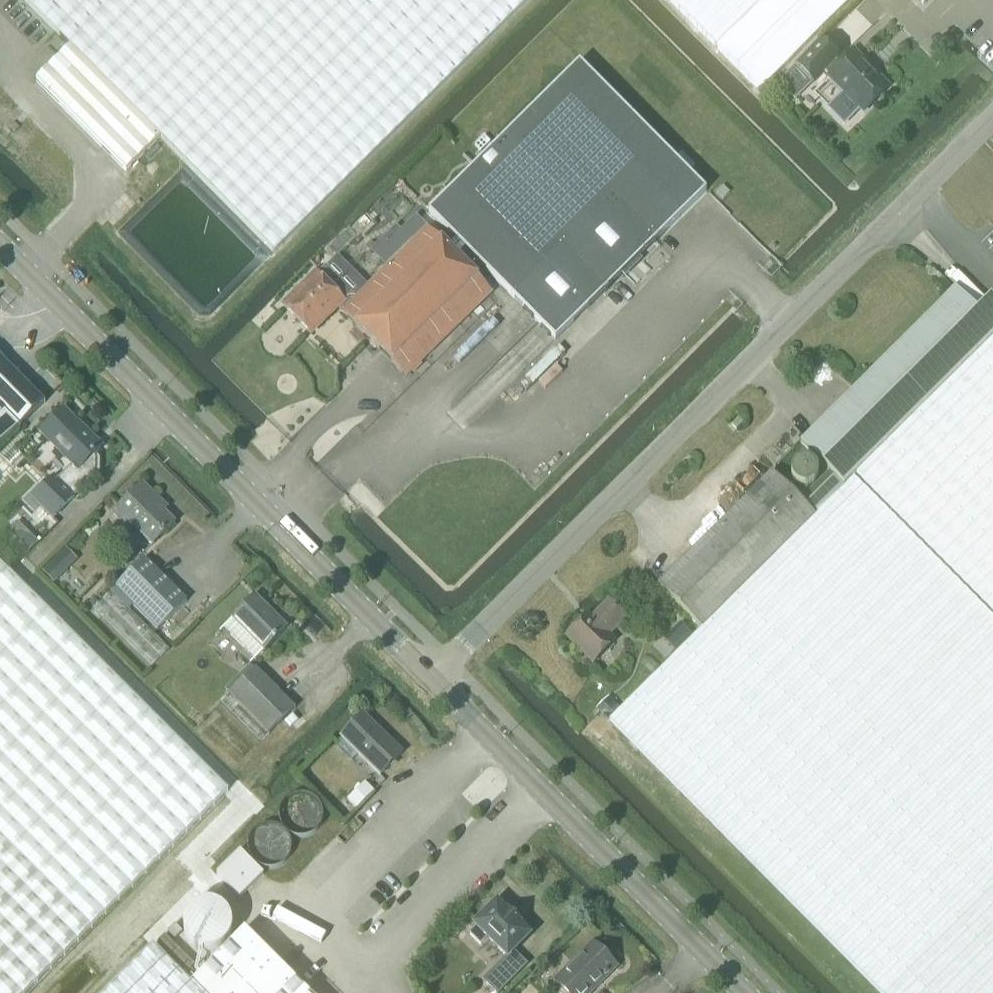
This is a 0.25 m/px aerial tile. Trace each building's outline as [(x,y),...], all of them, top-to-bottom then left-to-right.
[(70,47),(161,138),(274,253),(530,0),(23,0),(70,47)] [(716,48),(764,0),(669,0),(716,48)] [(716,48),(760,92),(852,0),(764,0),(716,48)] [(821,40),(795,66),(815,86),(824,77),(828,80),(829,78),(846,95),(835,105),(850,121),(861,110),(863,112),(888,87),(854,53),(840,68),(836,64),(840,60),(821,40)] [(37,80),(127,171),(161,138),(70,47),(37,80)] [(428,212),(556,341),(707,191),(579,63),(428,212)] [(787,78),(779,85),(793,99),(797,94),(797,88),(787,78)] [(406,377),(492,293),(427,228),(356,298),(342,283),(326,267),(318,276),(316,275),(284,306),(311,334),(338,307),(342,311),(342,312),(406,377)] [(798,440),(801,443),(836,478),(844,486),(853,478),(853,477),(855,475),(992,339),(992,299),(991,297),(989,299),(976,311),(953,288),(802,437),(798,440)] [(855,475),(992,613),(992,339),(855,475)] [(18,429),(45,402),(0,357),(0,410),(18,429)] [(58,373),(63,368),(58,363),(54,368),(58,373)] [(18,429),(0,410),(0,447),(18,429)] [(54,519),(100,472),(100,459),(95,455),(101,448),(64,411),(41,434),(73,465),(57,481),(54,479),(33,499),(54,519)] [(790,431),(764,457),(766,458),(775,468),(801,443),(798,440),(790,431)] [(815,516),(806,507),(772,473),(659,586),(701,629),(815,516)] [(853,478),(844,486),(836,478),(806,507),(815,516),(701,629),(609,720),(880,992),(992,992),(992,618),(853,478)] [(153,546),(175,523),(158,506),(162,503),(143,484),(113,514),(125,525),(128,522),(153,546)] [(115,589),(112,592),(130,610),(133,607),(157,631),(186,603),(143,561),(114,589),(115,589)] [(10,573),(0,563),(0,582),(10,573)] [(13,575),(10,572),(10,573),(0,582),(0,992),(26,992),(228,791),(13,575)] [(112,592),(92,610),(149,670),(169,651),(154,635),(130,610),(112,592)] [(287,629),(256,597),(224,628),(256,660),(287,629)] [(568,637),(593,662),(614,641),(608,635),(625,618),(609,602),(592,619),(589,616),(568,637)] [(230,694),(270,734),(296,709),(256,669),(230,694)] [(609,697),(597,710),(607,719),(619,707),(609,697)] [(353,761),(359,755),(381,776),(403,753),(364,716),(342,738),(343,739),(337,745),(353,761)] [(365,782),(347,801),(356,810),(375,792),(365,782)] [(241,852),(218,875),(241,899),(264,875),(256,867),(255,867),(255,866),(254,865),(253,864),(252,863),(241,852)] [(497,903),(475,925),(477,927),(470,934),(481,945),(488,938),(507,957),(483,981),(496,992),(500,992),(527,965),(514,952),(530,936),(519,925),(521,923),(509,912),(508,914),(497,903)] [(200,992),(307,992),(245,931),(191,984),(200,992)] [(158,943),(188,973),(195,966),(165,936),(158,943)] [(565,992),(593,992),(618,968),(594,943),(555,983),(565,992)] [(108,992),(200,992),(191,984),(154,947),(108,992)]
